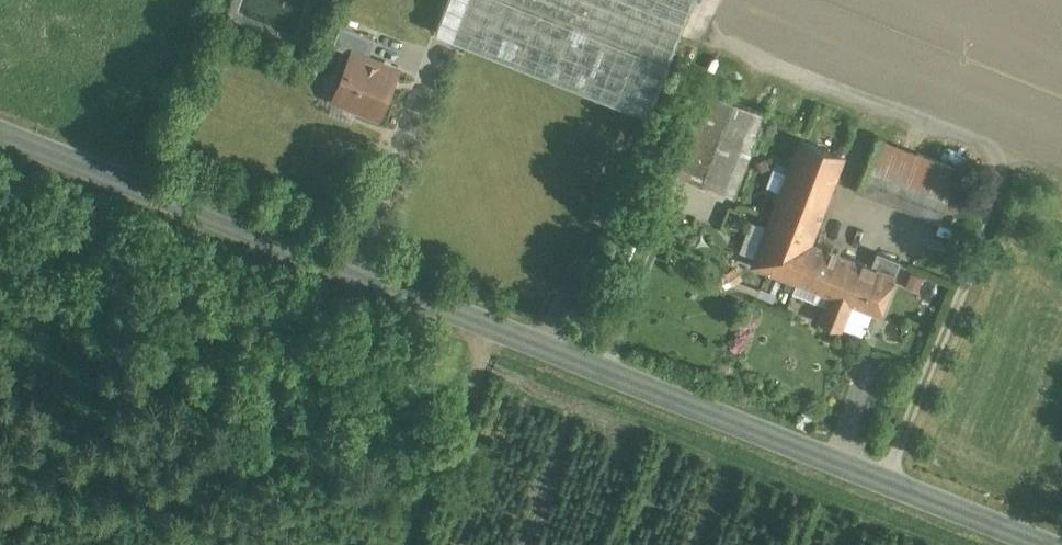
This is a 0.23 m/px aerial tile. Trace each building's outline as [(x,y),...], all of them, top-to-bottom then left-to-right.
[(441,41),(457,47),(646,121),(671,55),(693,0),(457,0),(441,41)] [(375,40),(340,26),(332,45),(352,53),(352,52),(367,58),(375,40)] [(367,58),(352,52),(352,53),(336,93),(361,102),(359,108),(379,115),(397,69),(367,58)] [(764,113),(703,88),(671,170),(732,195),(764,113)] [(844,156),(781,131),(750,210),(771,218),(754,263),(793,279),(782,306),(820,321),(831,294),(846,300),(861,262),(811,242),(844,156)] [(867,165),(948,197),(959,170),(878,138),(867,165)] [(867,165),(857,188),(939,220),(948,197),(867,165)] [(877,251),(871,266),(861,262),(846,300),(831,294),(820,321),(841,329),(849,309),(850,309),(853,303),(880,313),(901,261),(877,251)]
